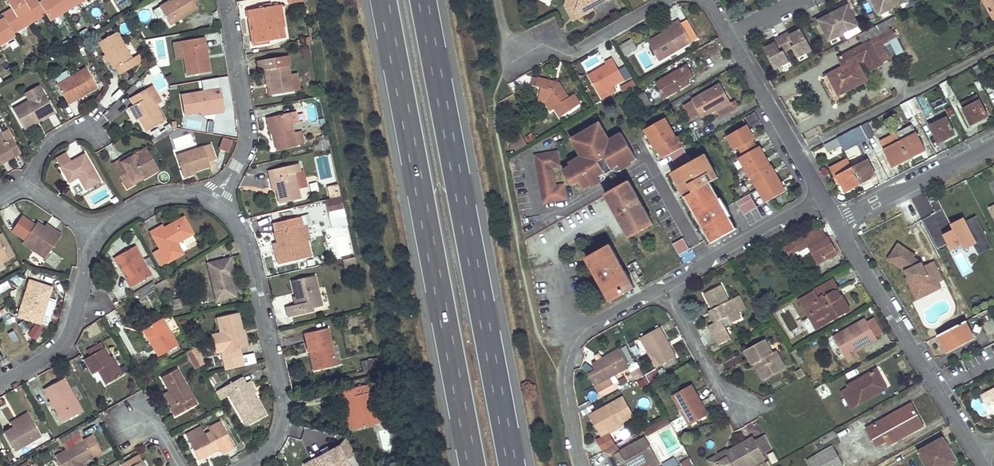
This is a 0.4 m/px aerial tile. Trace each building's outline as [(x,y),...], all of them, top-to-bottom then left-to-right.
[(16,0),(8,0),(12,8),(2,14),(4,17),(5,20),(14,34),(30,24),(16,0)] [(30,24),(46,14),(40,4),(39,2),(38,0),(24,0),(16,0),(30,24)] [(57,0),(48,0),(40,4),(46,14),(50,20),(64,11),(57,0)] [(64,11),(78,3),(77,0),(57,0),(64,11)] [(160,5),(171,24),(199,8),(195,2),(198,0),(170,0),(160,5)] [(567,5),(578,8),(582,16),(594,10),(593,7),(608,0),(568,0),(567,5)] [(821,16),(814,20),(820,33),(825,31),(830,40),(859,25),(854,16),(858,14),(851,0),(843,4),(845,7),(836,12),(831,14),(823,19),(821,16)] [(871,7),(875,4),(880,14),(908,0),(867,0),(871,7)] [(984,1),(991,13),(993,11),(993,10),(987,0),(986,0),(984,1)] [(273,6),(249,10),(250,17),(252,17),(257,43),(252,43),(253,46),(270,43),(270,41),(279,39),(277,28),(284,27),(280,5),(273,6)] [(567,5),(574,20),(582,16),(578,8),(567,5)] [(252,17),(250,17),(248,18),(252,43),(257,43),(252,17)] [(682,22),(680,19),(660,30),(662,33),(682,22)] [(15,36),(14,34),(5,20),(0,23),(0,45),(15,36)] [(887,20),(860,34),(862,38),(889,25),(887,20)] [(686,30),(682,22),(662,33),(649,41),(660,60),(693,42),(686,30)] [(284,27),(277,28),(279,39),(286,38),(284,27)] [(693,42),(697,39),(690,28),(686,30),(693,42)] [(764,49),(775,69),(790,62),(785,52),(793,47),(798,57),(812,50),(802,29),(799,31),(790,36),(789,33),(774,40),(776,43),(767,48),(764,49)] [(893,30),(839,58),(844,66),(829,75),(839,95),(868,80),(858,62),(865,59),(871,70),(883,63),(882,62),(891,57),(885,44),(897,37),(893,30)] [(133,58),(119,32),(101,42),(107,53),(111,60),(116,69),(118,67),(122,73),(144,61),(140,54),(133,58)] [(205,37),(182,41),(185,57),(188,75),(211,71),(209,58),(206,58),(203,45),(206,44),(205,37)] [(631,39),(625,43),(630,52),(637,48),(631,39)] [(182,41),(174,42),(176,58),(185,57),(182,41)] [(625,43),(616,48),(621,57),(630,52),(625,43)] [(304,59),(311,56),(307,46),(299,49),(304,59)] [(625,79),(613,58),(605,63),(606,65),(599,70),(600,73),(590,79),(599,94),(625,79)] [(290,74),(289,65),(277,67),(275,60),(258,63),(259,70),(264,69),(269,69),(273,95),(293,91),(290,74)] [(981,63),(973,67),(980,80),(987,76),(981,63)] [(695,77),(688,65),(657,82),(666,98),(691,84),(689,80),(695,77)] [(159,66),(150,69),(158,90),(167,87),(159,66)] [(99,87),(88,68),(59,84),(70,103),(76,99),(75,96),(85,91),(87,94),(99,87)] [(273,95),(269,69),(264,69),(268,95),(273,95)] [(600,73),(599,70),(588,76),(590,79),(600,73)] [(298,73),(290,74),(293,91),(301,90),(298,73)] [(172,74),(167,77),(170,82),(175,79),(172,74)] [(582,105),(575,95),(568,99),(558,82),(538,77),(536,87),(542,88),(541,97),(549,98),(559,114),(561,118),(582,105)] [(615,85),(618,93),(636,87),(633,80),(615,85)] [(948,80),(940,85),(947,98),(954,94),(948,80)] [(28,93),(31,100),(46,92),(43,85),(28,93)] [(732,104),(722,85),(685,105),(693,119),(703,114),(704,117),(718,109),(719,112),(732,104)] [(154,94),(150,87),(132,97),(135,104),(133,105),(147,130),(165,120),(151,96),(154,94)] [(226,111),(222,93),(215,94),(214,89),(182,95),(186,114),(201,111),(216,108),(217,113),(226,111)] [(85,91),(75,96),(76,99),(87,94),(85,91)] [(57,111),(46,92),(31,100),(16,109),(27,129),(38,122),(37,120),(48,113),(49,116),(57,111)] [(652,104),(645,93),(638,97),(644,108),(652,104)] [(978,95),(961,103),(964,109),(981,101),(978,95)] [(916,97),(908,101),(916,115),(923,111),(916,97)] [(559,114),(549,98),(545,104),(554,117),(559,114)] [(908,101),(901,105),(903,108),(907,116),(909,118),(916,115),(908,101)] [(989,117),(981,101),(964,109),(970,122),(975,120),(977,124),(989,117)] [(732,104),(719,112),(722,118),(740,108),(737,102),(732,104)] [(903,108),(898,110),(903,118),(907,116),(903,108)] [(290,112),(271,116),(274,133),(278,148),(304,143),(302,130),(294,132),(292,122),(290,112)] [(944,112),(928,120),(931,126),(947,118),(944,112)] [(48,113),(37,120),(38,122),(49,116),(48,113)] [(761,122),(755,113),(746,119),(752,128),(761,122)] [(186,127),(211,134),(214,122),(204,119),(204,118),(189,114),(186,127)] [(947,118),(931,126),(938,138),(942,136),(945,141),(956,134),(947,118)] [(869,122),(861,125),(868,139),(875,135),(869,122)] [(639,157),(624,133),(612,140),(609,142),(604,135),(608,133),(602,123),(575,138),(581,149),(584,147),(589,154),(585,156),(572,163),(574,166),(566,171),(574,184),(581,180),(586,188),(603,178),(601,175),(599,171),(605,167),(607,171),(608,172),(616,168),(615,166),(620,163),(623,166),(639,157)] [(764,206),(786,194),(748,124),(725,136),(764,206)] [(861,125),(838,138),(841,145),(844,151),(868,139),(861,125)] [(173,127),(153,139),(154,142),(175,130),(173,127)] [(914,128),(898,136),(901,142),(917,134),(914,128)] [(8,129),(2,133),(7,142),(13,138),(8,129)] [(0,134),(0,162),(13,154),(15,157),(22,153),(13,138),(7,142),(2,133),(0,134)] [(517,152),(527,144),(519,133),(508,141),(517,152)] [(175,152),(194,148),(191,134),(172,138),(175,152)] [(917,134),(901,142),(910,159),(922,153),(919,148),(923,146),(917,134)] [(898,136),(883,143),(887,149),(901,142),(898,136)] [(230,152),(231,139),(221,138),(220,152),(230,152)] [(838,138),(825,144),(829,152),(841,145),(838,138)] [(910,159),(901,142),(887,149),(885,150),(892,162),(895,160),(898,165),(910,159)] [(216,158),(210,143),(177,154),(184,174),(199,169),(210,165),(209,160),(216,158)] [(121,158),(114,163),(123,179),(130,175),(133,181),(142,175),(144,178),(158,170),(146,147),(132,155),(122,160),(121,158)] [(100,178),(85,152),(72,159),(67,150),(57,156),(62,165),(69,179),(79,174),(86,186),(100,178)] [(562,165),(560,151),(537,154),(544,202),(567,199),(564,185),(557,186),(554,166),(562,165)] [(711,170),(703,153),(683,164),(690,176),(679,182),(712,243),(744,225),(738,215),(731,219),(726,210),(731,208),(724,194),(729,191),(731,186),(719,165),(711,170)] [(0,162),(2,164),(15,157),(13,154),(0,162)] [(321,186),(337,183),(332,154),(316,157),(321,186)] [(861,184),(853,168),(850,162),(849,159),(831,168),(837,181),(841,179),(843,184),(845,187),(849,185),(851,190),(861,184)] [(869,160),(853,168),(861,184),(872,178),(870,174),(875,172),(869,160)] [(302,198),(299,187),(307,185),(303,169),(301,169),(299,162),(273,168),(277,189),(281,203),(302,198)] [(274,190),(277,189),(273,168),(269,169),(274,190)] [(200,172),(199,169),(184,174),(185,178),(200,172)] [(130,175),(123,179),(128,187),(134,183),(133,181),(130,175)] [(652,224),(629,182),(606,195),(629,237),(652,224)] [(331,199),(341,197),(338,185),(328,187),(331,199)] [(343,207),(341,197),(331,199),(333,209),(343,207)] [(695,253),(666,198),(652,206),(656,213),(681,260),(695,253)] [(184,253),(178,242),(193,234),(184,217),(165,228),(169,235),(156,242),(167,263),(184,253)] [(304,226),(301,217),(277,222),(279,231),(274,233),(277,242),(280,255),(276,256),(278,264),(311,257),(307,240),(302,241),(299,228),(304,226)] [(977,243),(964,218),(952,225),(952,226),(954,230),(944,235),(952,250),(962,244),(964,249),(977,243)] [(973,235),(979,231),(973,219),(967,223),(973,235)] [(62,235),(46,223),(43,226),(37,222),(22,242),(45,258),(62,235)] [(165,228),(163,224),(150,231),(156,242),(169,235),(165,228)] [(307,240),(310,240),(306,226),(304,226),(299,228),(302,241),(307,240)] [(954,230),(952,226),(944,233),(944,235),(954,230)] [(828,238),(822,228),(786,247),(788,251),(798,246),(800,251),(809,246),(819,264),(828,259),(826,254),(836,249),(830,237),(828,238)] [(18,254),(5,230),(0,233),(0,241),(10,258),(18,254)] [(1,260),(2,262),(10,258),(0,241),(0,261),(1,260)] [(989,242),(977,247),(980,254),(992,250),(989,242)] [(914,303),(945,289),(934,263),(918,269),(908,245),(892,251),(914,303)] [(153,276),(136,246),(118,257),(130,278),(134,286),(153,276)] [(634,287),(611,246),(588,258),(611,301),(634,287)] [(790,256),(800,251),(798,246),(788,251),(790,256)] [(826,254),(828,259),(838,253),(836,249),(826,254)] [(343,259),(345,269),(357,266),(355,256),(343,259)] [(234,277),(230,259),(209,264),(217,301),(235,297),(232,282),(229,282),(228,278),(231,277),(234,277)] [(315,275),(293,281),(297,297),(298,297),(300,305),(296,305),(287,307),(288,316),(313,311),(312,307),(323,305),(315,275)] [(160,293),(169,287),(165,279),(155,285),(160,293)] [(834,290),(838,290),(841,289),(836,279),(830,282),(834,290)] [(51,287),(28,280),(17,316),(40,323),(43,312),(51,287)] [(841,296),(838,290),(834,290),(830,282),(805,296),(822,327),(847,313),(840,300),(841,296)] [(155,286),(154,283),(136,293),(138,296),(155,286)] [(728,300),(720,285),(703,294),(713,312),(717,321),(713,323),(708,326),(718,345),(730,339),(725,329),(732,325),(731,323),(740,318),(731,299),(728,300)] [(155,286),(138,296),(140,300),(158,290),(155,286)] [(847,313),(852,310),(844,294),(841,296),(840,300),(847,313)] [(822,327),(805,296),(799,299),(816,330),(822,327)] [(181,299),(173,301),(174,309),(182,308),(181,299)] [(51,314),(43,312),(40,323),(47,325),(51,314)] [(717,321),(713,312),(708,315),(713,323),(717,321)] [(239,313),(217,318),(224,351),(222,351),(226,370),(245,366),(241,348),(237,331),(243,329),(239,313)] [(873,317),(867,320),(876,337),(883,333),(873,317)] [(163,318),(143,329),(159,357),(179,346),(163,318)] [(846,358),(857,351),(878,339),(876,337),(867,320),(865,318),(833,336),(846,358)] [(966,321),(939,335),(948,351),(974,338),(966,321)] [(657,367),(676,356),(660,326),(641,337),(657,367)] [(329,327),(305,333),(309,351),(315,349),(319,369),(336,365),(329,327)] [(247,346),(243,329),(237,331),(241,348),(247,346)] [(20,340),(14,330),(8,334),(14,343),(20,340)] [(764,380),(785,368),(775,351),(772,353),(765,340),(743,351),(750,365),(755,363),(764,380)] [(111,356),(105,347),(85,358),(93,373),(98,370),(106,384),(121,375),(111,356)] [(200,357),(201,356),(196,347),(192,350),(197,359),(200,357)] [(630,367),(620,348),(592,363),(597,371),(590,375),(599,391),(615,382),(612,377),(630,367)] [(197,359),(192,350),(187,353),(191,362),(197,359)] [(796,350),(792,353),(800,365),(804,362),(796,350)] [(859,355),(857,351),(846,358),(848,362),(859,355)] [(113,355),(111,356),(121,375),(124,374),(113,355)] [(366,361),(369,370),(381,367),(379,358),(366,361)] [(195,369),(201,366),(197,359),(191,362),(195,369)] [(755,363),(750,365),(759,382),(764,380),(755,363)] [(178,369),(161,378),(169,391),(176,405),(171,408),(176,416),(198,404),(178,369)] [(802,369),(796,373),(800,379),(807,375),(802,369)] [(887,388),(876,370),(849,386),(850,389),(844,392),(853,409),(887,388)] [(218,380),(214,373),(206,375),(211,383),(218,380)] [(382,374),(371,376),(371,381),(372,383),(384,380),(382,374)] [(63,421),(83,409),(65,377),(45,388),(63,421)] [(243,377),(225,386),(247,426),(267,415),(254,393),(248,382),(247,383),(243,377)] [(353,380),(344,382),(345,390),(354,388),(353,380)] [(248,382),(254,393),(257,391),(251,381),(248,382)] [(345,390),(341,391),(342,399),(346,398),(349,414),(353,429),(372,425),(372,422),(370,412),(366,394),(368,393),(367,385),(354,388),(345,390)] [(689,425),(708,415),(692,386),(679,392),(673,395),(689,425)] [(176,405),(169,391),(163,394),(171,408),(176,405)] [(987,393),(981,396),(985,405),(992,401),(987,393)] [(636,415),(625,396),(591,415),(603,436),(610,432),(609,430),(622,422),(636,415)] [(587,408),(593,405),(590,400),(579,406),(580,412),(587,408)] [(924,426),(912,405),(877,423),(889,445),(924,426)] [(378,410),(370,412),(372,422),(380,421),(378,410)] [(13,428),(31,418),(28,413),(10,423),(13,428)] [(672,423),(668,417),(645,429),(649,436),(672,423)] [(13,428),(6,433),(17,452),(42,437),(31,418),(13,428)] [(609,430),(610,432),(624,425),(622,422),(609,430)] [(199,460),(221,449),(223,453),(235,447),(224,425),(190,441),(199,460)] [(394,431),(385,433),(390,449),(399,446),(394,431)] [(837,437),(834,431),(821,439),(824,444),(837,437)] [(92,436),(83,441),(79,434),(62,444),(66,450),(55,456),(61,465),(80,465),(79,465),(83,463),(102,453),(92,436)] [(766,435),(756,441),(763,454),(773,448),(766,435)] [(728,452),(731,456),(717,464),(719,465),(752,465),(765,458),(763,454),(756,441),(754,437),(728,452)] [(646,438),(609,458),(613,465),(648,465),(650,465),(656,465),(660,464),(646,438)] [(944,439),(920,453),(927,465),(950,465),(957,463),(944,439)] [(341,446),(304,463),(305,465),(350,465),(341,446)] [(834,447),(807,461),(811,465),(844,465),(834,447)] [(708,461),(711,465),(719,465),(717,464),(731,456),(728,452),(728,450),(708,461)]
